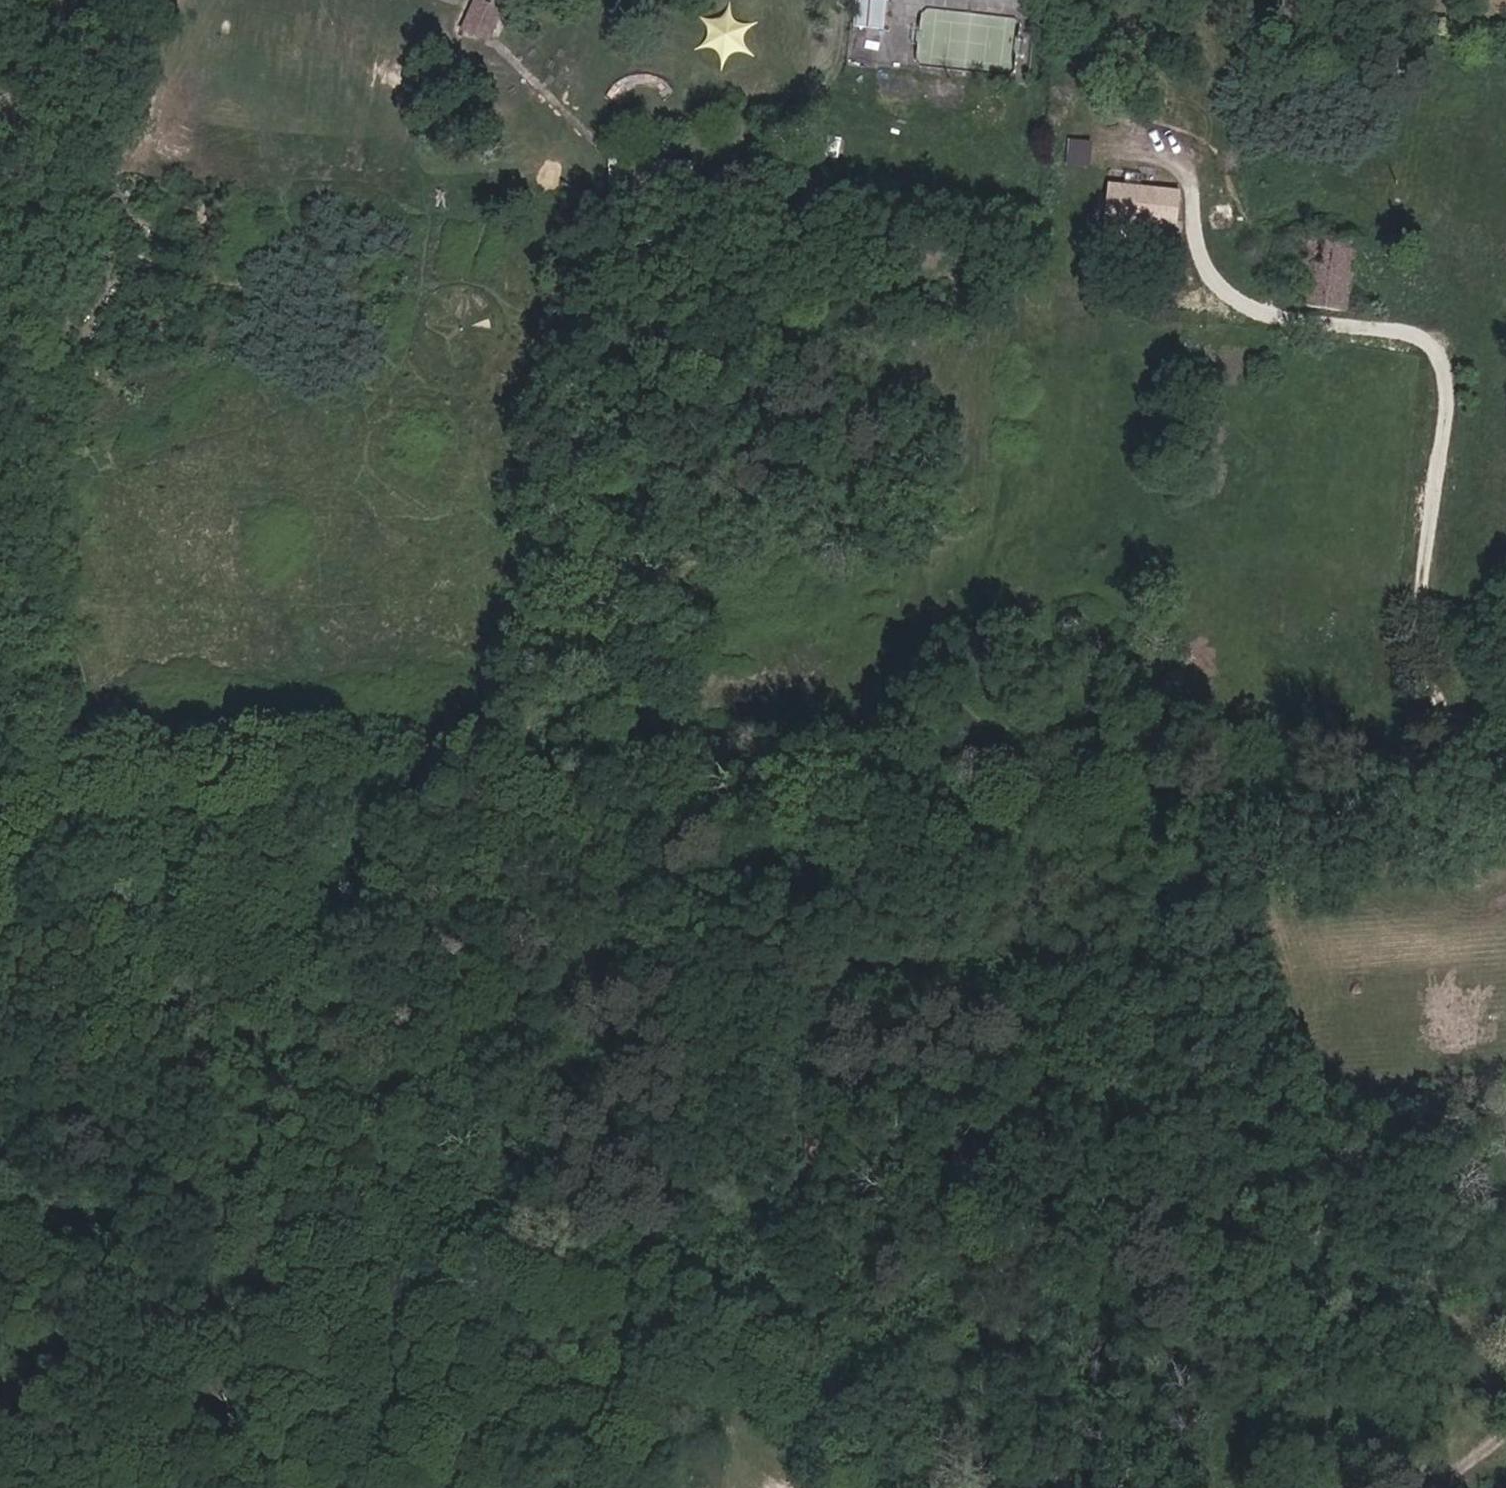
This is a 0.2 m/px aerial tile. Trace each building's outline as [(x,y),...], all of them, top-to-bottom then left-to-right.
[(507,0),(475,0),(462,29),(490,41),(507,0)] [(868,25),(888,26),(890,0),(870,0),(868,25)] [(1140,187),(1141,175),(1126,173),(1125,186),(1140,187)] [(1176,226),(1179,191),(1140,187),(1110,184),(1109,195),(1107,208),(1106,220),(1105,220),(1103,236),(1135,240),(1137,222),(1176,226)] [(1107,208),(1109,195),(1099,195),(1098,207),(1107,208)] [(1347,313),(1357,242),(1316,236),(1290,232),(1286,262),(1312,265),(1306,307),(1347,313)]
